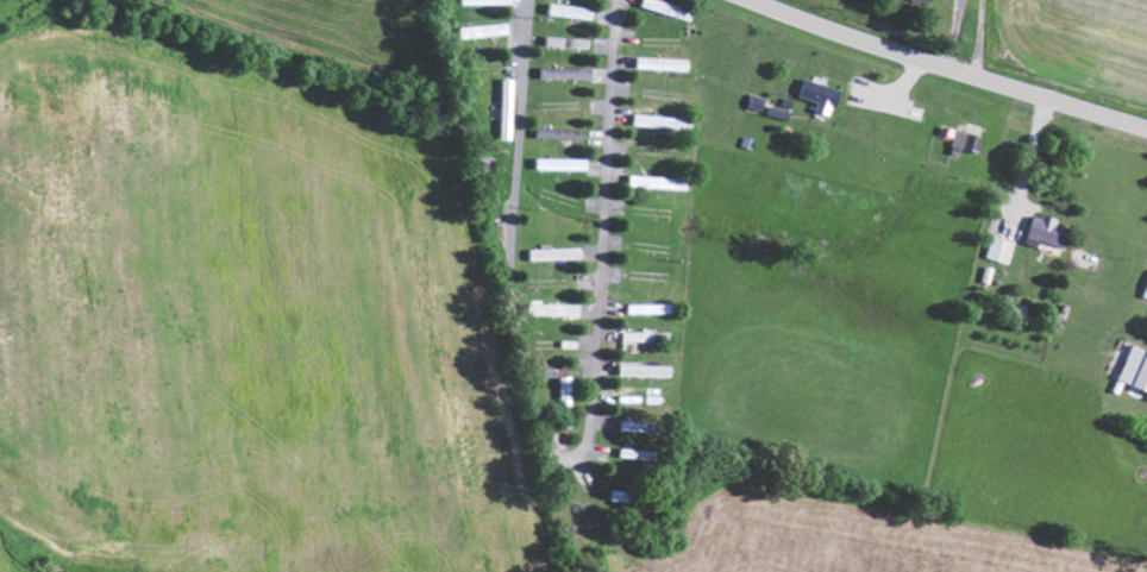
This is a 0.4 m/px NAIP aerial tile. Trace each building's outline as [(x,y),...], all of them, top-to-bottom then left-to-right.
[(663,0),(647,0),(645,7),(684,19),(688,8),(663,0)] [(513,35),(512,24),(464,25),(464,36),(513,35)] [(549,45),(568,46),(568,37),(549,36),(549,45)] [(591,39),(574,38),(574,47),(591,47),(591,39)] [(693,59),(639,58),(639,69),(692,70),(693,59)] [(596,77),(596,67),(543,68),(543,79),(596,77)] [(836,89),(816,83),(816,82),(800,78),(795,97),(815,103),(812,112),(828,116),(836,89)] [(675,117),(638,115),(637,126),(674,127),(675,117)] [(980,137),(952,130),(948,146),(976,152),(980,137)] [(540,159),(540,169),(590,170),(591,160),(540,159)] [(1056,245),(1061,222),(1027,215),(1022,239),(1056,245)] [(1013,242),(990,236),(984,258),(1007,264),(1013,242)] [(573,250),(546,250),(546,259),(573,258),(573,250)] [(1139,297),(1146,300),(1146,271),(1139,297)] [(673,314),(673,305),(630,304),(629,313),(673,314)] [(670,333),(624,331),(624,341),(670,343),(670,333)] [(1127,346),(1114,383),(1146,394),(1146,353),(1127,346)] [(620,375),(673,376),(673,366),(620,365),(620,375)] [(573,376),(563,376),(562,408),(573,408),(573,376)] [(641,503),(642,492),(615,490),(614,501),(641,503)]
